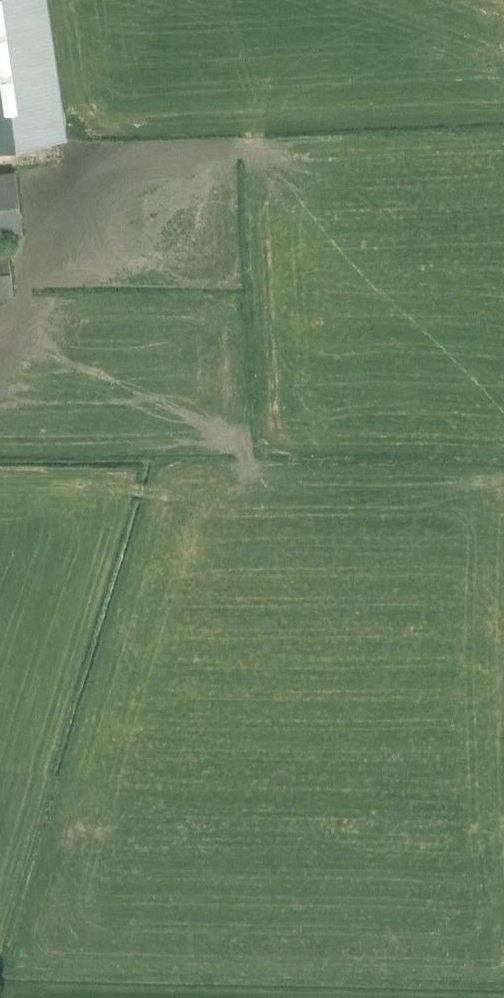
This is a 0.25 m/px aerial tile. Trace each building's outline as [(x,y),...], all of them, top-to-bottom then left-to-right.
[(68,126),(48,0),(0,0),(0,138),(68,126)] [(0,169),(0,235),(25,231),(17,167),(0,169)] [(0,242),(0,293),(13,292),(7,242),(0,242)]
